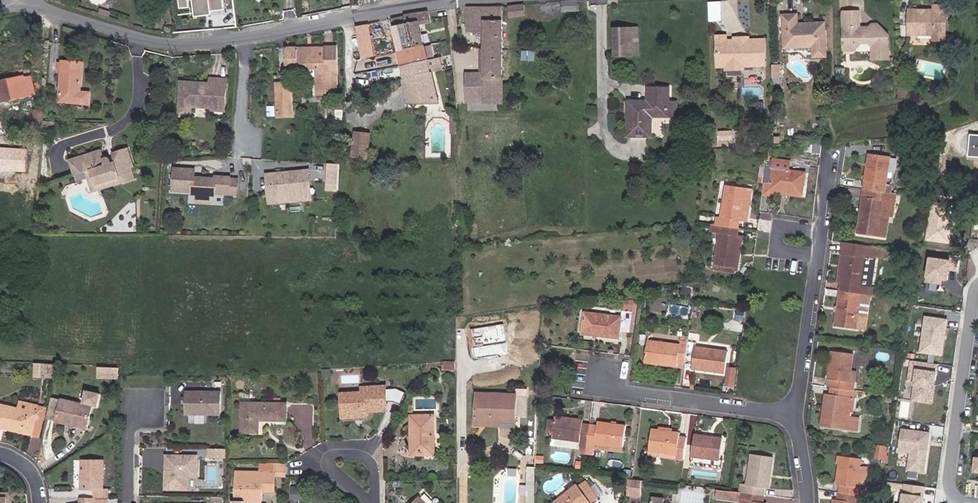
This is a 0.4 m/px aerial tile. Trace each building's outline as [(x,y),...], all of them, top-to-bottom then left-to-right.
[(179,9),(190,8),(190,0),(191,0),(178,0),(179,9)] [(194,15),(211,13),(210,10),(223,9),(222,0),(192,0),(194,15)] [(580,11),(579,0),(562,1),(563,12),(580,11)] [(722,13),(722,1),(710,1),(710,14),(722,13)] [(526,16),(525,5),(509,6),(510,17),(526,16)] [(946,40),(947,6),(934,5),(934,10),(929,10),(929,11),(909,10),(909,35),(934,36),(934,40),(946,40)] [(503,101),(503,7),(468,8),(468,31),(485,31),(485,49),(485,74),(481,74),(467,74),(467,101),(503,101)] [(890,59),(889,35),(878,24),(873,24),(870,27),(860,28),(860,11),(843,12),(844,51),(873,50),(873,60),(890,59)] [(425,46),(419,24),(430,22),(428,12),(404,16),(412,49),(425,46)] [(723,21),(722,13),(710,14),(711,21),(723,21)] [(827,51),(825,22),(803,23),(804,26),(799,26),(798,14),(782,15),(784,49),(797,48),(796,45),(812,44),(813,47),(813,52),(827,51)] [(412,49),(404,16),(392,19),(399,51),(412,49)] [(369,35),(368,24),(356,27),(358,37),(369,35)] [(639,55),(638,28),(615,29),(616,56),(639,55)] [(373,57),(369,35),(358,37),(362,59),(373,57)] [(767,66),(766,38),(734,38),(734,40),(727,41),(727,36),(717,36),(717,67),(726,67),(730,63),(739,63),(744,66),(767,66)] [(428,60),(425,46),(412,49),(399,51),(402,66),(428,60)] [(338,95),(337,47),(286,48),(287,70),(288,70),(316,69),(317,77),(317,95),(338,95)] [(431,74),(428,60),(402,66),(406,80),(431,74)] [(81,92),(83,63),(63,61),(62,71),(59,102),(89,104),(90,92),(81,92)] [(781,78),(781,65),(773,65),(774,78),(781,78)] [(317,77),(316,69),(288,70),(288,78),(317,77)] [(438,102),(431,74),(406,80),(411,102),(438,102)] [(32,77),(25,79),(24,76),(0,82),(0,102),(36,94),(32,77)] [(225,107),(226,79),(211,78),(210,84),(181,82),(179,111),(191,111),(192,107),(212,108),(213,106),(225,107)] [(291,95),(291,84),(277,84),(277,95),(291,95)] [(671,102),(671,92),(647,92),(647,101),(629,101),(629,137),(654,137),(654,117),(671,117),(671,102)] [(292,116),(291,95),(277,95),(278,116),(292,116)] [(276,116),(275,106),(267,106),(268,117),(276,116)] [(42,127),(43,111),(35,111),(34,127),(42,127)] [(733,140),(733,131),(720,132),(720,141),(733,140)] [(368,159),(371,134),(355,132),(352,157),(353,157),(367,159),(368,159)] [(970,135),(969,157),(977,158),(977,135),(970,135)] [(27,151),(0,148),(0,170),(24,172),(27,151)] [(136,179),(132,167),(134,167),(128,148),(113,153),(116,162),(112,163),(111,159),(110,158),(107,158),(104,159),(101,150),(70,160),(75,176),(86,172),(91,170),(97,186),(121,178),(123,183),(136,179)] [(887,185),(891,157),(869,154),(865,182),(866,182),(865,189),(891,193),(892,185),(887,185)] [(366,165),(367,159),(353,157),(352,164),(366,165)] [(803,197),(806,173),(790,170),(791,161),(773,159),(773,161),(767,161),(764,182),(772,183),(771,193),(803,197)] [(237,195),(238,180),(230,179),(230,178),(216,177),(216,179),(194,178),(195,170),(175,169),(174,190),(193,192),(193,194),(198,194),(210,195),(215,195),(215,193),(237,195)] [(93,193),(123,183),(121,178),(97,186),(91,170),(86,172),(93,193)] [(338,184),(339,170),(329,170),(328,184),(338,184)] [(304,196),(302,183),(310,182),(309,172),(267,176),(270,199),(304,196)] [(314,202),(313,182),(310,182),(302,183),(304,196),(270,199),(270,206),(314,202)] [(771,193),(772,183),(764,182),(763,195),(770,196),(771,193)] [(744,221),(749,188),(727,185),(722,218),(718,217),(717,225),(739,228),(740,220),(744,221)] [(749,221),(753,189),(749,188),(744,221),(749,221)] [(893,217),(897,194),(891,193),(865,189),(864,197),(862,197),(857,234),(880,237),(883,216),(889,217),(893,217)] [(210,203),(210,195),(198,194),(197,202),(210,203)] [(223,196),(214,196),(214,204),(223,204),(223,196)] [(930,207),(926,240),(950,243),(955,210),(930,207)] [(886,238),(889,217),(883,216),(880,237),(886,238)] [(737,269),(742,236),(738,236),(739,228),(717,225),(712,224),(711,232),(720,233),(715,266),(716,266),(737,269)] [(739,272),(744,236),(742,236),(737,269),(716,266),(715,270),(736,274),(737,271),(739,272)] [(870,287),(874,259),(876,260),(877,251),(886,252),(886,248),(843,242),(841,255),(845,256),(841,283),(840,291),(844,291),(871,295),(878,296),(879,288),(870,287)] [(950,258),(928,255),(924,281),(943,284),(943,280),(947,280),(950,258)] [(690,297),(691,288),(684,287),(683,295),(690,297)] [(866,330),(871,295),(844,291),(843,299),(839,298),(835,326),(857,329),(866,330)] [(636,313),(637,303),(624,301),(622,311),(632,313),(636,313)] [(630,332),(632,313),(622,311),(622,317),(585,313),(582,334),(619,339),(620,331),(630,332)] [(948,318),(924,314),(918,351),(943,355),(948,318)] [(724,373),(727,351),(695,347),(696,341),(698,342),(699,333),(689,332),(688,337),(685,364),(692,365),(692,369),(724,373)] [(685,364),(688,337),(681,336),(680,345),(647,340),(644,363),(677,367),(677,363),(685,364)] [(854,390),(857,371),(852,371),(854,354),(832,351),(828,379),(832,380),(831,387),(854,390)] [(939,364),(909,359),(906,380),(914,382),(911,400),(933,403),(939,364)] [(118,378),(119,368),(106,368),(105,377),(118,378)] [(734,386),(736,369),(729,368),(727,385),(734,386)] [(387,411),(385,386),(362,388),(362,393),(342,394),(344,418),(367,417),(366,412),(387,411)] [(846,412),(848,397),(853,397),(854,393),(867,395),(867,392),(854,390),(831,387),(830,395),(825,394),(821,426),(858,431),(860,417),(850,416),(851,412),(846,412)] [(87,428),(92,405),(98,406),(101,394),(87,391),(84,404),(62,399),(58,421),(87,428)] [(221,415),(221,392),(187,392),(186,399),(186,404),(186,414),(221,415)] [(516,422),(517,395),(477,394),(476,417),(500,418),(500,422),(516,422)] [(853,413),(855,398),(853,397),(848,397),(846,412),(851,412),(853,413)] [(58,421),(62,399),(53,399),(48,418),(58,421)] [(39,436),(46,408),(21,402),(19,409),(36,413),(31,434),(39,436)] [(287,421),(287,404),(243,403),(243,432),(259,433),(260,420),(287,421)] [(36,413),(19,409),(0,405),(0,427),(31,434),(36,413)] [(434,451),(434,416),(411,416),(411,436),(415,436),(415,451),(434,451)] [(587,454),(590,425),(583,424),(583,420),(555,416),(555,421),(549,420),(547,433),(553,434),(551,445),(580,449),(579,453),(587,454)] [(500,422),(500,418),(476,417),(476,425),(500,426),(500,422)] [(623,448),(626,426),(599,422),(598,426),(590,425),(587,454),(595,455),(595,448),(596,444),(623,448)] [(931,432),(899,428),(895,452),(909,454),(907,470),(926,473),(931,432)] [(684,460),(687,438),(680,437),(680,433),(673,432),(659,430),(652,429),(649,452),(678,455),(677,459),(684,460)] [(720,461),(723,438),(695,435),(692,457),(720,461)] [(434,455),(434,451),(415,451),(415,436),(411,436),(412,455),(434,455)] [(225,456),(225,448),(210,448),(210,456),(225,456)] [(769,489),(774,457),(751,454),(747,485),(741,484),(740,492),(765,496),(766,488),(769,489)] [(197,476),(197,456),(167,456),(166,489),(188,489),(188,476),(197,476)] [(861,486),(862,480),(866,481),(868,467),(861,466),(862,459),(839,456),(838,463),(840,463),(837,484),(840,485),(839,492),(868,496),(875,497),(876,487),(861,486)] [(104,489),(104,461),(83,461),(82,489),(95,489),(95,499),(96,499),(109,499),(109,489),(104,489)] [(276,476),(286,477),(286,463),(260,463),(260,472),(237,471),(236,501),(234,501),(234,502),(246,502),(256,502),(256,492),(263,492),(276,492),(276,476)] [(536,468),(528,467),(527,502),(534,502),(536,468)] [(628,494),(641,496),(642,480),(628,478),(628,494)] [(599,499),(585,481),(579,486),(578,485),(555,502),(556,502),(593,502),(599,499)] [(903,483),(902,492),(901,492),(900,502),(923,502),(925,486),(903,483)] [(739,500),(740,492),(718,489),(717,498),(739,500)] [(764,502),(765,496),(740,492),(739,500),(740,501),(744,501),(744,502),(766,502),(764,502)] [(858,502),(859,502),(867,502),(868,496),(839,492),(838,500),(834,500),(834,502),(858,502)] [(9,493),(0,493),(0,502),(9,502),(9,493)]
